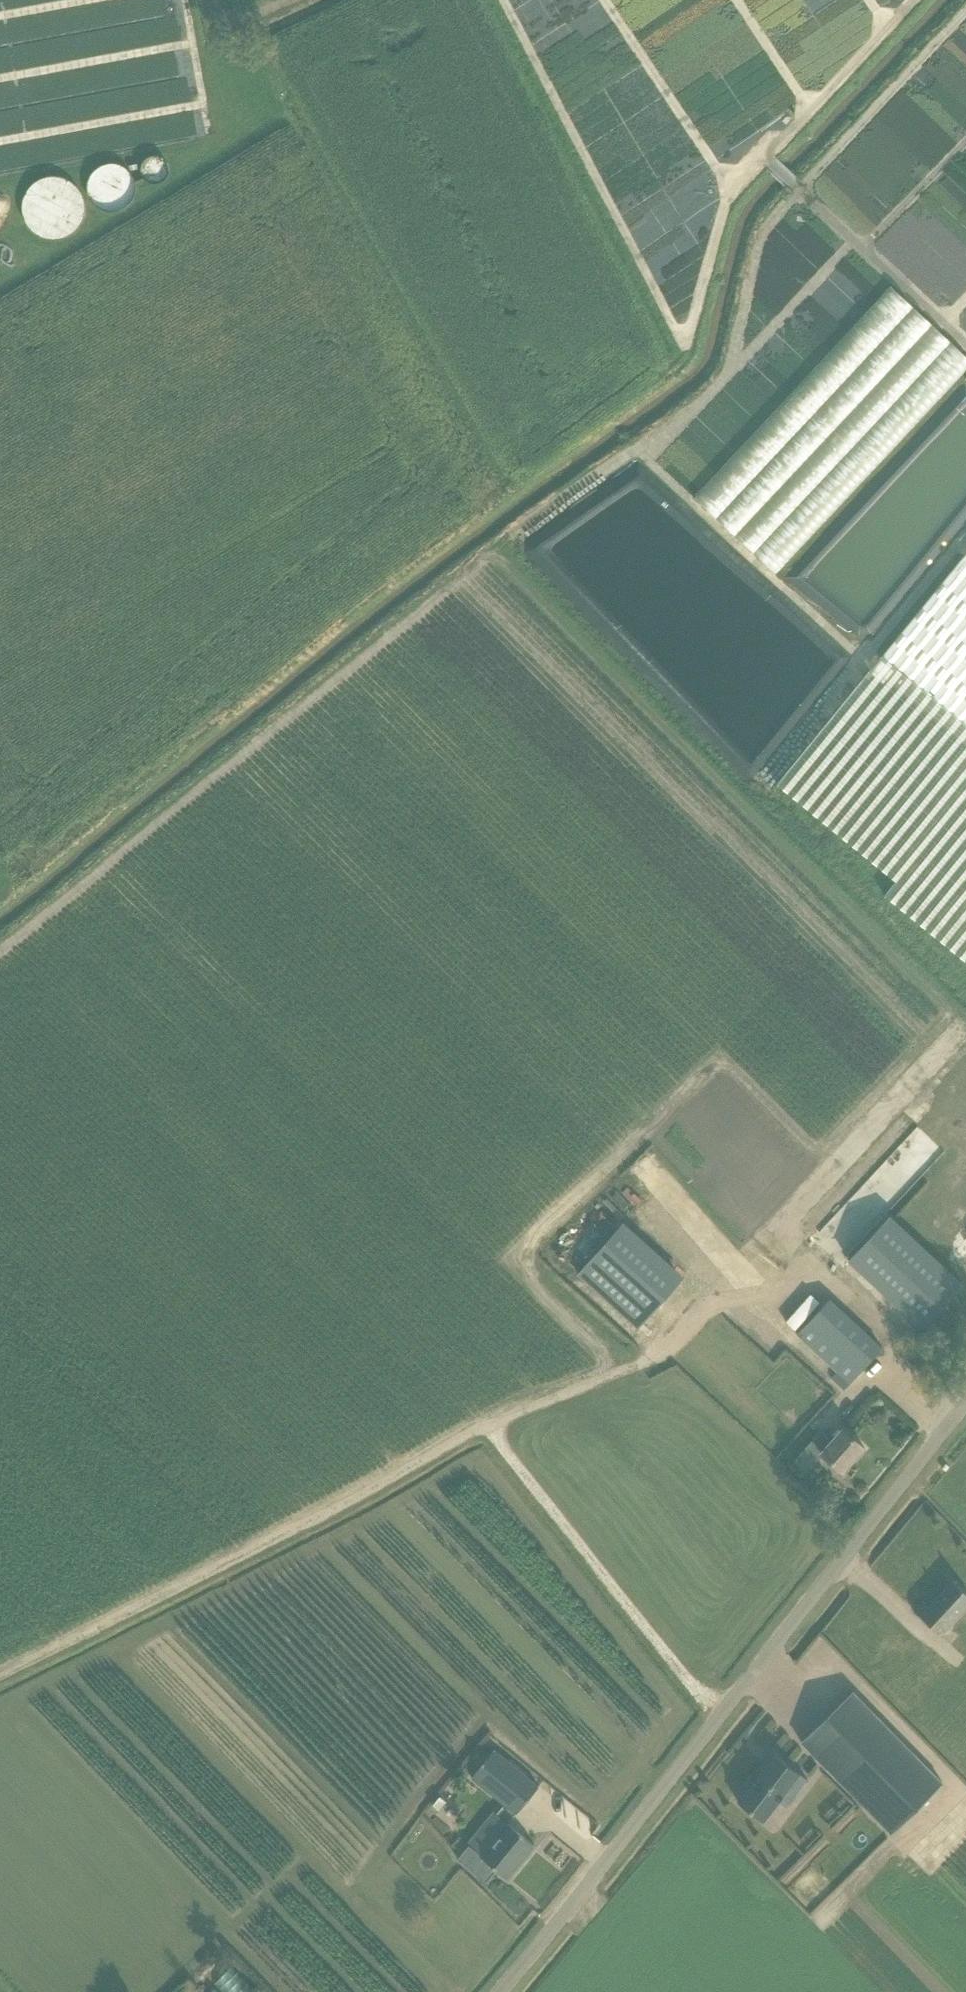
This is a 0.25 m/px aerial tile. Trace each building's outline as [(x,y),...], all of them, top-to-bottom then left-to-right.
[(778,784),(896,880),(885,894),(965,961),(965,554),(778,784)] [(916,1137),(860,1208),(870,1217),(889,1192),(905,1205),(942,1158),(916,1137)] [(963,1284),(948,1271),(891,1217),(850,1261),(907,1315),(922,1328),(963,1284)] [(684,1277),(622,1222),(576,1274),(638,1329),(684,1277)] [(831,1302),(798,1338),(836,1372),(830,1379),(843,1391),(882,1348),(867,1335),(831,1302)] [(845,1472),(844,1471),(864,1449),(864,1450),(865,1448),(842,1428),(831,1440),(821,1431),(810,1443),(844,1472),(845,1472)] [(941,1635),(965,1608),(965,1593),(953,1580),(928,1606),(922,1601),(914,1610),(941,1635)] [(891,1833),(942,1784),(852,1692),(802,1742),(891,1833)] [(953,1730),(965,1742),(965,1716),(953,1730)] [(471,1777),(500,1801),(516,1814),(538,1786),(494,1749),(471,1777)] [(774,1754),(738,1802),(763,1821),(790,1786),(798,1792),(808,1780),(774,1754)] [(480,1856),(492,1865),(507,1878),(534,1844),(508,1822),(480,1856)] [(222,1986),(228,1991),(258,1991),(240,1971),(222,1986)]
